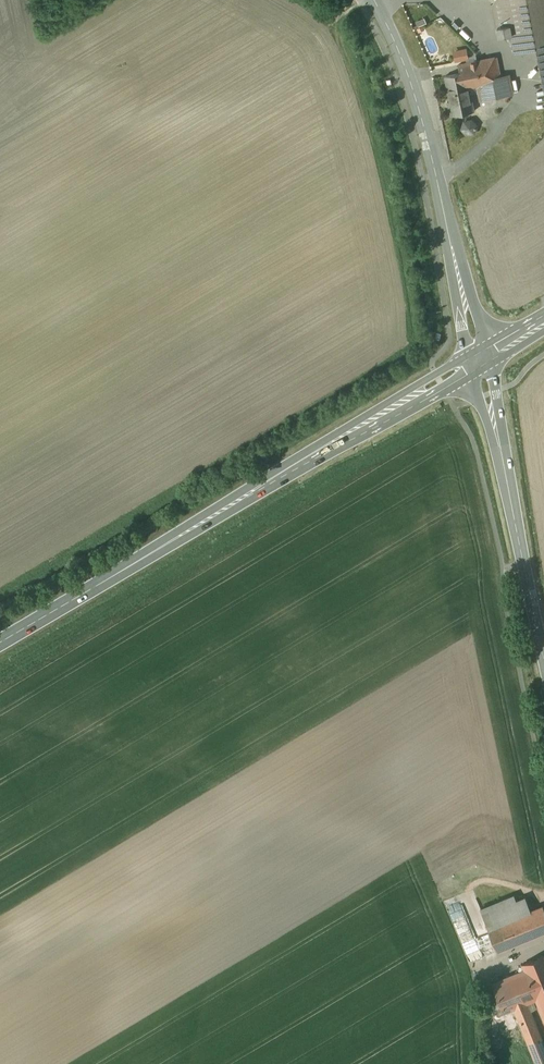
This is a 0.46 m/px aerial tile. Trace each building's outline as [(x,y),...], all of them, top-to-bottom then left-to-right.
[(493,4),(499,37),(507,35),(512,34),(513,42),(515,52),(536,48),(543,88),(543,0),(496,0),(493,4)] [(420,26),(429,23),(427,17),(418,21),(420,26)] [(470,47),(456,50),(458,60),(472,58),(470,47)] [(496,57),(458,65),(460,73),(466,72),(470,94),(489,90),(491,99),(510,95),(506,79),(500,80),(496,57)] [(470,94),(466,72),(460,73),(445,76),(453,116),(474,112),(470,94)] [(471,122),(469,121),(466,120),(464,120),(462,121),(460,122),(458,124),(457,126),(457,129),(457,131),(458,133),(460,135),(462,136),(464,137),(467,137),(469,136),(471,135),(472,133),(473,131),(474,129),(473,126),(472,124),(471,122)] [(489,928),(529,912),(524,898),(514,902),(512,896),(481,908),(489,928)] [(543,932),(543,907),(543,906),(529,912),(489,928),(498,950),(543,932)] [(523,964),(525,970),(492,984),(504,1012),(515,1008),(537,1063),(538,1063),(543,1061),(543,1046),(530,1011),(527,1003),(533,1001),(536,999),(543,996),(543,955),(523,964)] [(533,1001),(527,1003),(530,1011),(536,1009),(533,1001)]
